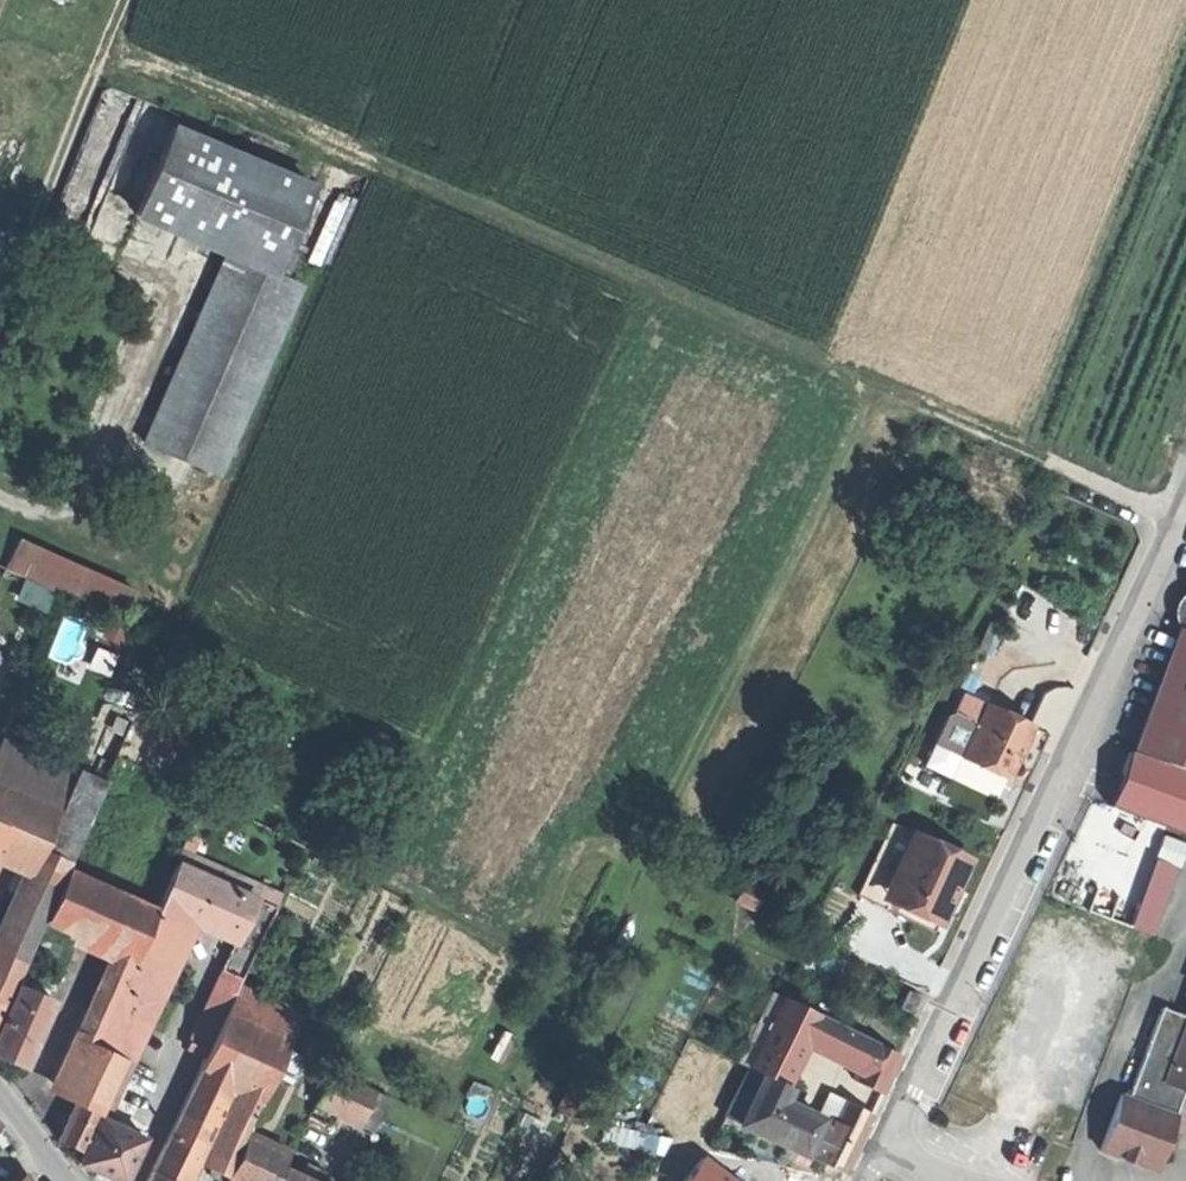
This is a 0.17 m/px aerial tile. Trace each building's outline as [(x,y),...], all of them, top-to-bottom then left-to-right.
[(163,227),(224,254),(271,273),(281,249),(308,185),(200,140),(163,227)] [(271,273),(279,277),(286,258),(281,249),(271,273)] [(296,284),(279,277),(271,273),(224,254),(143,444),(217,473),(296,284)] [(21,536),(9,568),(29,575),(22,593),(30,596),(36,580),(129,614),(142,580),(21,536)] [(1170,646),(1185,652),(1185,604),(1170,646)] [(1170,646),(1130,750),(1185,772),(1185,652),(1170,646)] [(932,742),(957,754),(961,755),(986,703),(961,692),(951,714),(945,715),(932,742)] [(1030,724),(986,703),(961,755),(1006,776),(1017,753),(1030,724)] [(0,736),(0,740),(28,752),(38,726),(9,714),(0,736)] [(32,868),(73,770),(28,752),(0,740),(0,855),(32,868)] [(947,775),(957,754),(932,742),(923,763),(947,775)] [(1130,750),(1128,750),(1108,801),(1185,831),(1185,772),(1130,750)] [(73,770),(32,868),(5,931),(33,942),(44,916),(46,917),(65,871),(70,861),(103,781),(73,769),(73,770)] [(890,881),(913,830),(892,820),(859,892),(936,927),(940,919),(911,906),(917,893),(890,881)] [(969,855),(913,830),(890,881),(917,893),(911,906),(940,919),(953,889),(969,855)] [(1185,852),(1185,838),(1167,832),(1136,922),(1159,930),(1185,852)] [(210,879),(176,864),(160,900),(193,915),(210,879)] [(46,917),(44,920),(100,945),(122,896),(65,871),(46,917)] [(255,900),(210,879),(193,915),(239,936),(255,900)] [(122,896),(100,945),(114,951),(132,959),(133,960),(155,911),(122,896)] [(160,900),(155,911),(133,960),(131,966),(163,980),(190,923),(193,915),(160,900)] [(239,936),(193,915),(190,923),(213,934),(235,944),(239,936)] [(33,942),(5,931),(0,943),(0,996),(8,1000),(33,942)] [(240,980),(254,950),(239,949),(227,975),(240,980)] [(132,959),(114,951),(79,1029),(91,1035),(97,1037),(132,959)] [(163,980),(131,966),(108,1014),(141,1029),(151,1007),(163,980)] [(238,985),(240,980),(227,975),(221,971),(219,976),(238,985)] [(225,1013),(238,985),(219,976),(187,1042),(206,1052),(225,1013)] [(18,984),(0,1025),(0,1055),(7,1058),(24,1066),(52,1000),(18,984)] [(288,1043),(302,1015),(238,985),(225,1013),(288,1043)] [(920,993),(900,985),(893,1002),(913,1010),(920,993)] [(8,1000),(0,996),(0,1018),(8,1000)] [(818,1014),(783,997),(748,1068),(782,1084),(784,1085),(802,1047),(817,1015),(818,1014)] [(1162,1007),(1127,1095),(1121,1092),(1098,1147),(1151,1169),(1181,1092),(1185,1095),(1185,1017),(1162,1007)] [(263,1097),(288,1043),(225,1013),(206,1052),(199,1067),(201,1068),(224,1079),(228,1081),(239,1086),(244,1089),(260,1096),(263,1097)] [(126,1058),(127,1059),(141,1029),(108,1014),(97,1038),(95,1044),(126,1058)] [(870,1042),(817,1015),(802,1047),(857,1069),(870,1042)] [(126,1058),(95,1044),(97,1038),(97,1037),(91,1035),(66,1099),(75,1103),(97,1114),(99,1114),(126,1058)] [(898,1055),(870,1042),(857,1069),(852,1078),(880,1092),(898,1055)] [(127,1059),(106,1102),(116,1106),(136,1063),(127,1059)] [(180,1170),(224,1079),(201,1068),(158,1159),(180,1170)] [(782,1084),(748,1068),(736,1093),(770,1109),(782,1084)] [(375,1090),(330,1069),(313,1104),(359,1125),(375,1090)] [(260,1096),(244,1089),(210,1174),(223,1180),(224,1180),(235,1157),(234,1156),(260,1096)] [(388,1096),(375,1090),(359,1125),(372,1131),(388,1096)] [(830,1124),(842,1100),(826,1092),(814,1116),(830,1124)] [(770,1109),(736,1093),(725,1116),(760,1133),(771,1110),(770,1109)] [(771,1110),(760,1133),(842,1170),(856,1142),(870,1113),(842,1100),(830,1124),(814,1116),(777,1098),(771,1110)] [(106,1102),(100,1116),(101,1117),(109,1121),(116,1106),(106,1102)] [(97,1114),(75,1103),(58,1140),(80,1151),(97,1114)] [(119,1180),(125,1180),(145,1137),(109,1121),(101,1117),(80,1163),(104,1174),(119,1180)] [(289,1153),(247,1132),(235,1157),(224,1180),(276,1180),(282,1168),(289,1153)] [(669,1138),(662,1156),(668,1160),(698,1180),(715,1180),(724,1168),(685,1141),(669,1138)] [(188,1177),(179,1173),(180,1170),(158,1159),(151,1173),(147,1180),(187,1180),(188,1177)] [(668,1160),(657,1180),(698,1180),(668,1160)] [(282,1168),(276,1180),(310,1180),(300,1176),(282,1168)] [(300,1176),(310,1180),(319,1180),(321,1177),(304,1169),(300,1176)]
